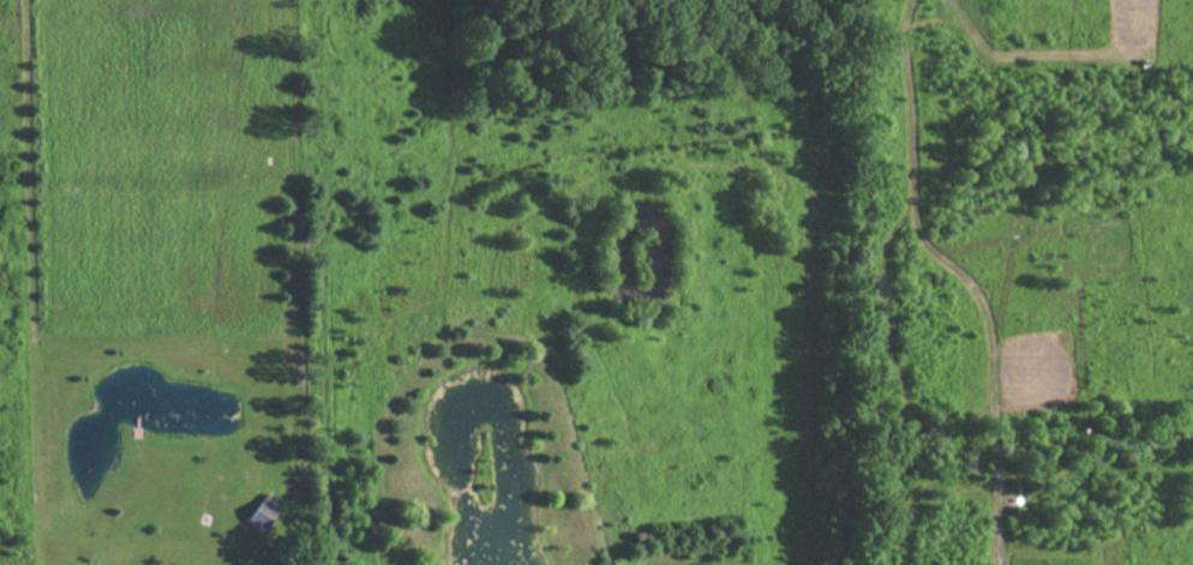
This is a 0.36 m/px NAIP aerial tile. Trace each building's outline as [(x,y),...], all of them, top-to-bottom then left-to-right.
[(278,505),(263,494),(245,518),(261,529),(278,505)]
